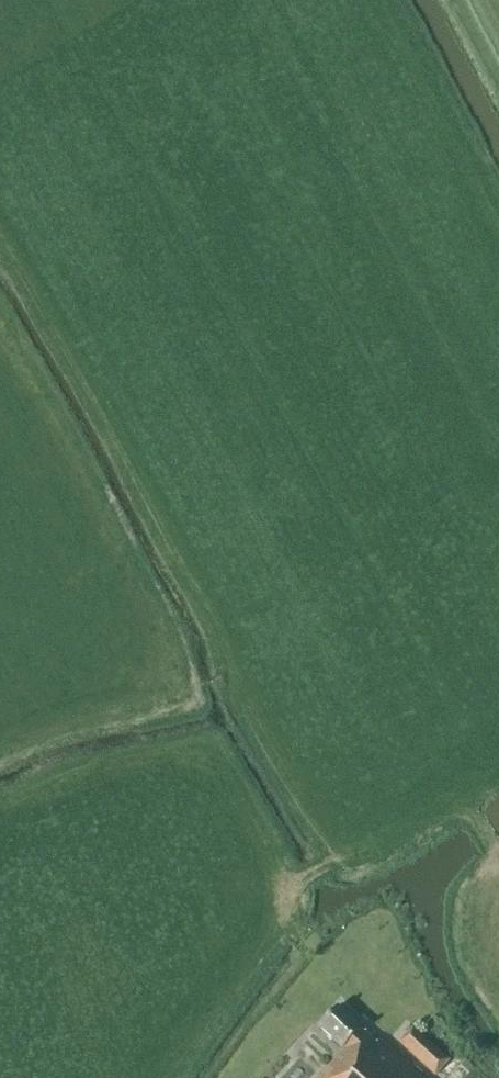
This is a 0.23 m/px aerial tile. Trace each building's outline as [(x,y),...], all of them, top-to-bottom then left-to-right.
[(381,1041),(378,1045),(336,1007),(319,1027),(344,1049),(320,1076),(321,1077),(422,1077),(381,1041)] [(434,1075),(449,1059),(413,1026),(399,1043),(434,1075)]
